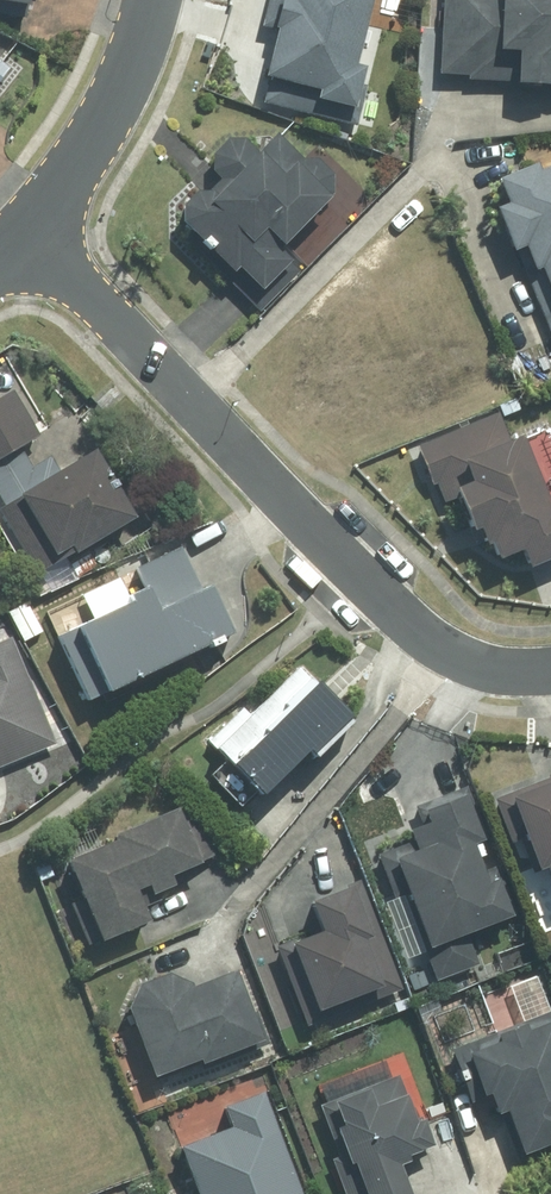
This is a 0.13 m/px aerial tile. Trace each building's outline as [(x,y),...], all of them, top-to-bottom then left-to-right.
[(30,14),(31,1),(41,2),(41,0),(0,0),(0,13),(30,14)] [(256,82),(310,97),(307,109),(345,119),(356,78),(345,75),(365,0),(261,0),(254,24),(271,29),(256,82)] [(435,75),(462,77),(461,86),(504,88),(504,94),(542,96),(542,88),(550,88),(550,0),(439,0),(435,75)] [(8,69),(10,66),(0,57),(0,78),(8,69)] [(211,184),(213,185),(199,199),(184,197),(171,211),(171,233),(260,318),(273,305),(259,292),(283,266),(272,256),(324,201),(328,179),(308,160),(300,168),(268,137),(250,156),(249,154),(247,153),(245,151),(244,150),(242,149),(240,148),(238,147),(236,146),(233,146),(231,146),(229,146),(227,146),(225,146),(222,147),(220,148),(218,149),(217,150),(215,151),(213,153),(212,155),(210,156),(209,158),(208,160),(208,162),(207,164),(207,167),(207,169),(207,171),(207,173),(207,176),(208,178),(209,180),(210,182),(211,184)] [(483,217),(499,257),(508,253),(545,344),(550,342),(550,171),(526,181),(522,173),(486,188),(496,212),(483,217)] [(0,398),(0,456),(45,428),(19,386),(0,398)] [(435,486),(456,542),(465,538),(478,571),(508,559),(514,576),(550,562),(550,506),(530,514),(493,417),(407,451),(422,491),(435,486)] [(104,446),(5,505),(43,569),(142,509),(104,446)] [(188,544),(51,605),(62,628),(92,696),(243,628),(222,582),(207,588),(188,544)] [(59,741),(15,633),(0,639),(0,765),(59,741)] [(338,723),(292,672),(247,715),(240,707),(197,747),(217,769),(205,780),(239,816),(338,723)] [(483,805),(501,845),(509,842),(523,875),(534,871),(550,909),(550,795),(544,779),(483,805)] [(473,848),(453,795),(408,812),(417,837),(376,853),(396,904),(376,912),(401,978),(424,970),(428,982),(475,964),(465,939),(505,923),(489,882),(477,887),(464,851),(473,848)] [(170,817),(55,868),(91,950),(137,930),(124,901),(139,894),(142,902),(168,891),(163,880),(192,867),(170,817)] [(309,938),(272,953),(301,1026),(375,997),(357,950),(366,946),(345,895),(299,913),(309,938)] [(226,980),(183,997),(156,980),(126,994),(116,1024),(139,1085),(189,1065),(191,1072),(253,1048),(226,980)] [(442,1056),(452,1080),(464,1075),(485,1125),(501,1118),(518,1161),(550,1147),(550,1047),(539,1017),(442,1056)] [(314,1115),(335,1165),(326,1169),(337,1193),(399,1193),(389,1171),(425,1156),(393,1081),(314,1115)] [(256,1094),(205,1115),(214,1137),(169,1156),(185,1193),(297,1193),(256,1094)]
